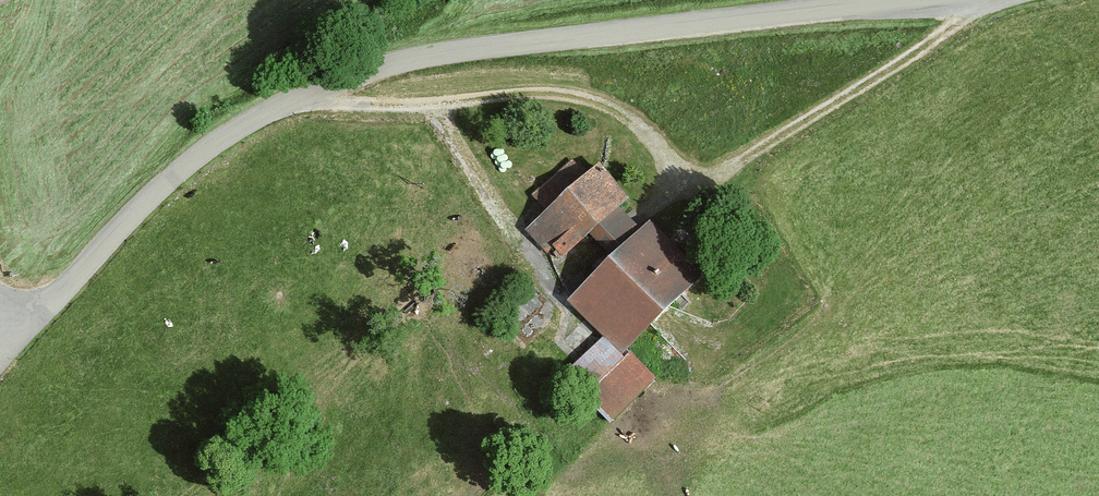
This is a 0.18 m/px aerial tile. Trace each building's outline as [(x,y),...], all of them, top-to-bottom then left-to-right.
[(602,169),(530,236),(560,268),(632,201),(602,169)] [(614,264),(572,304),(624,359),(707,281),(656,226),(647,234),(626,212),(594,243),(614,264)] [(602,342),(572,371),(617,416),(646,387),(602,342)]
